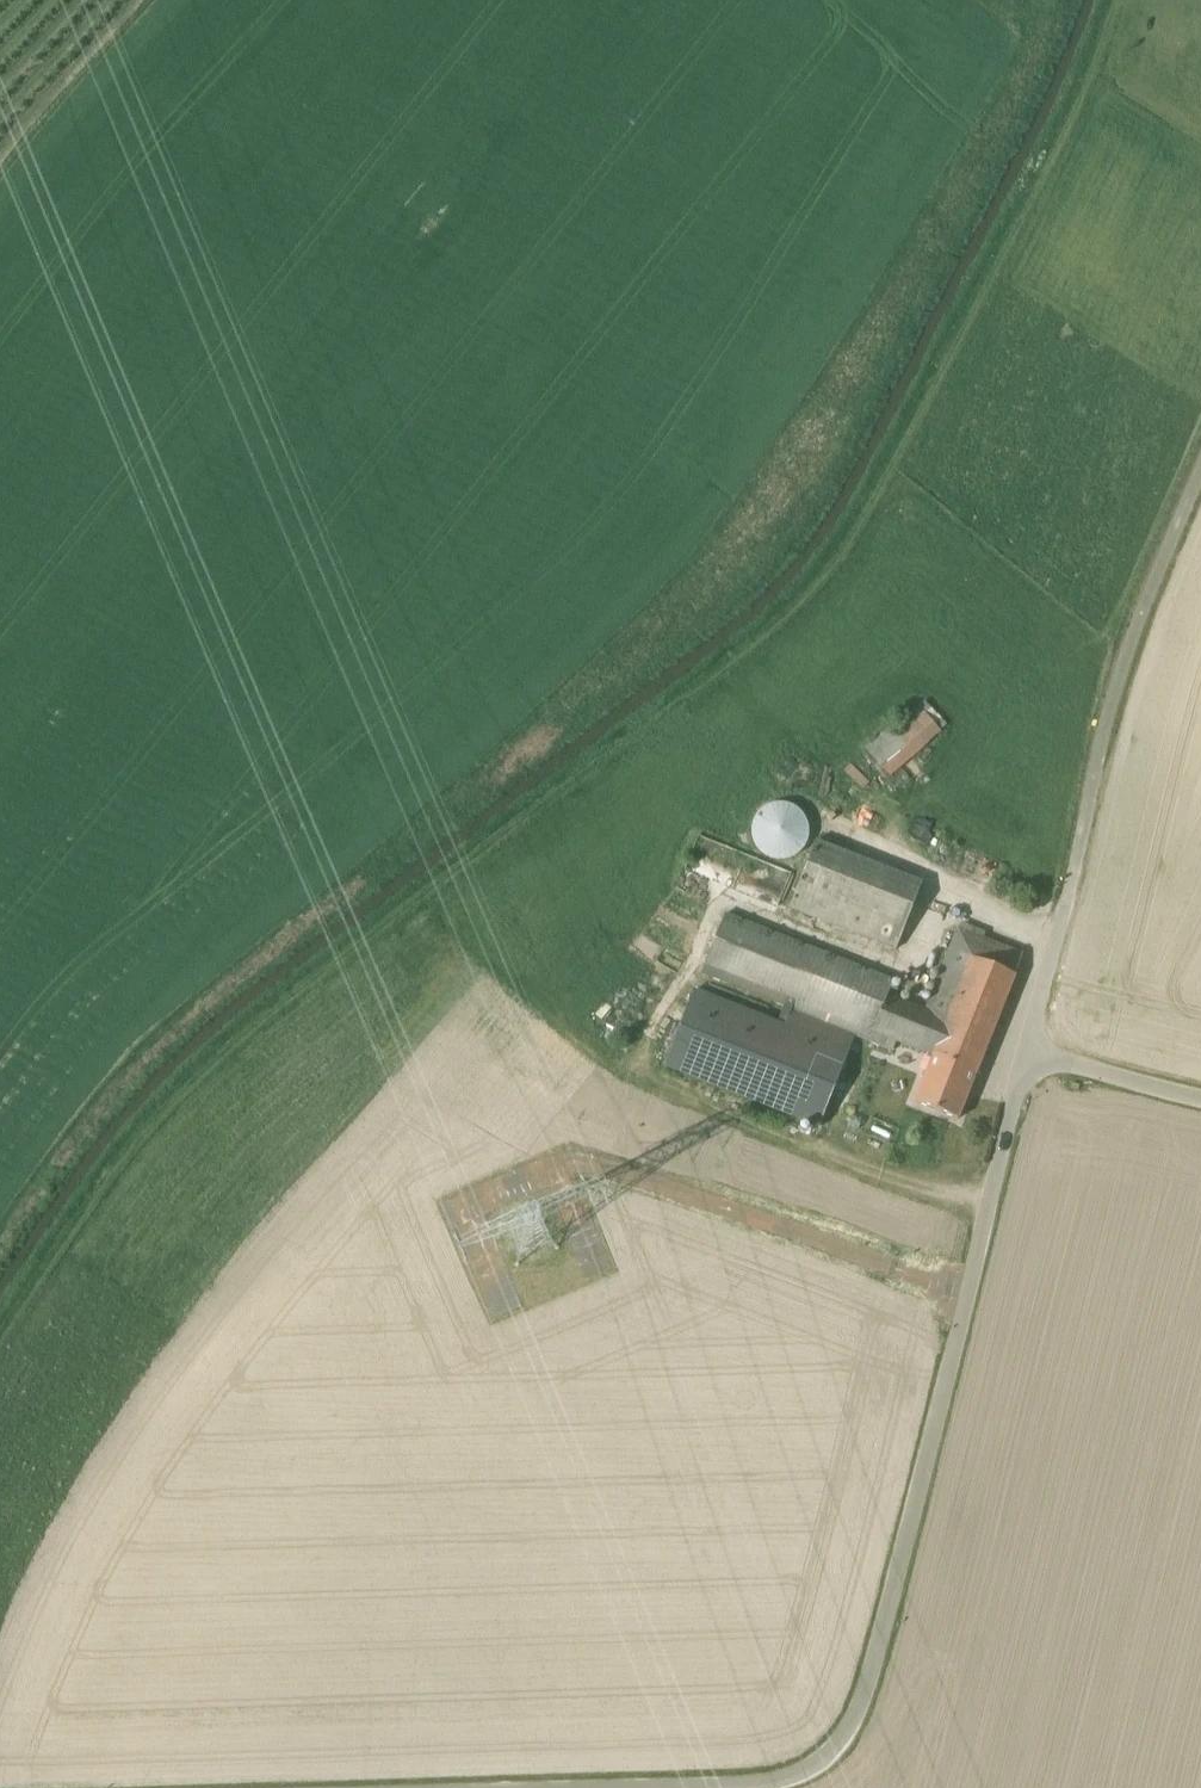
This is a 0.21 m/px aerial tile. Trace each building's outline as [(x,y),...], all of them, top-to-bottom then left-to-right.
[(864,753),(888,779),(946,727),(921,700),(864,753)] [(793,801),(749,815),(765,864),(809,849),(793,801)] [(697,855),(742,871),(736,885),(780,901),(790,873),(702,841),(697,855)] [(896,949),(923,883),(816,841),(790,907),(896,949)] [(888,996),(894,980),(724,913),(699,977),(783,1010),(776,1027),(693,994),(665,1065),(819,1126),(856,1033),(894,1048),(897,1040),(934,1055),(915,1102),(958,1119),(1024,954),(958,928),(925,1010),(888,996)]
